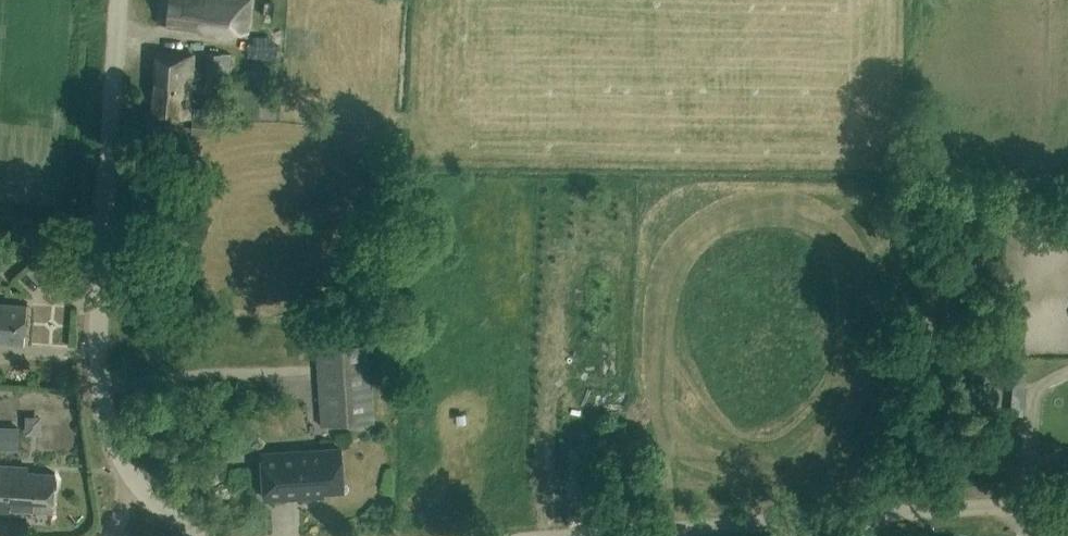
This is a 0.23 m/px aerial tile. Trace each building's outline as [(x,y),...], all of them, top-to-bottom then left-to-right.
[(155,28),(230,35),(231,30),(246,32),(249,2),(234,0),(157,0),(155,28)] [(192,54),(157,52),(153,114),(187,117),(192,54)] [(230,55),(207,54),(205,86),(228,87),(230,55)] [(262,135),(263,100),(248,100),(248,135),(262,135)] [(23,343),(26,305),(0,302),(0,341),(23,343)] [(374,423),(368,344),(316,348),(322,427),(374,423)] [(56,419),(56,436),(68,436),(67,418),(56,419)] [(32,435),(46,434),(46,420),(31,421),(32,435)] [(343,489),(341,449),(262,454),(265,498),(314,495),(314,491),(343,489)] [(0,465),(0,513),(24,514),(24,509),(53,511),(54,490),(56,487),(57,480),(55,477),(55,473),(28,471),(28,469),(16,469),(16,466),(0,465)] [(1044,528),(1045,535),(1067,535),(1067,524),(1044,528)]
